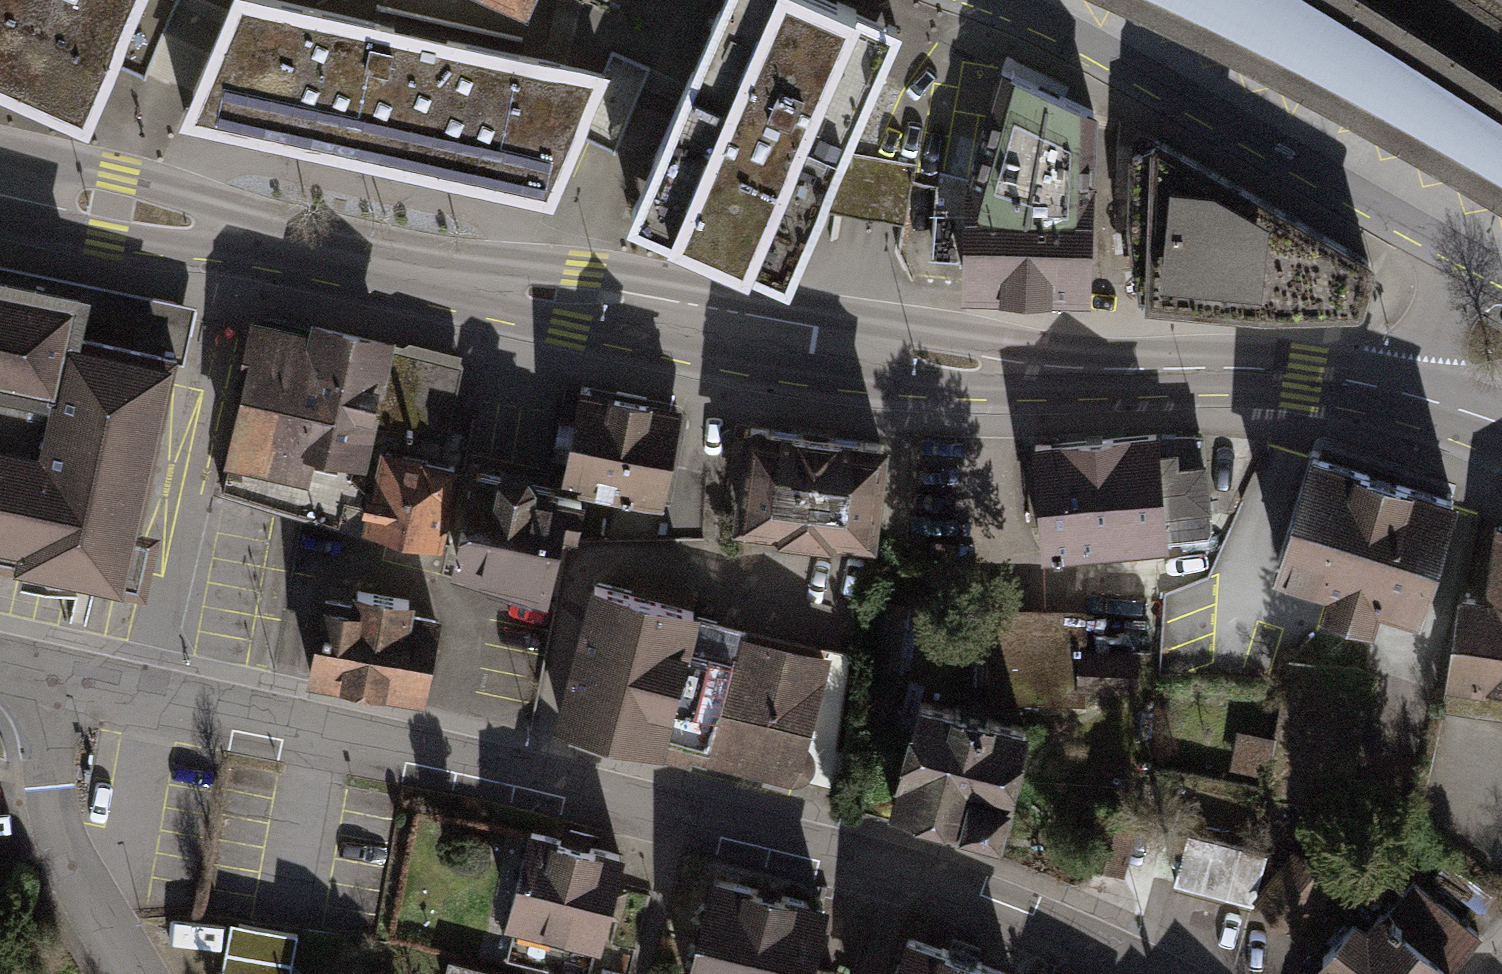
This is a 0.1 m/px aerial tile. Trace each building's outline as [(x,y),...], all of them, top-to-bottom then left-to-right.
[(87,113),(136,0),(0,0),(0,75),(87,113)] [(269,0),(230,0),(175,122),(555,206),(612,74),(269,0)] [(812,0),(716,0),(623,195),(780,269),(810,207),(837,150),(891,38),(812,0)] [(1304,98),(1501,211),(1501,90),(1447,52),(1361,0),(1098,0),(1304,98)] [(1091,110),(993,64),(973,113),(944,198),(962,293),(1086,291),(1091,110)] [(1359,256),(1137,124),(1137,160),(1136,294),(1348,298),(1359,256)] [(912,165),(837,150),(810,207),(829,211),(860,217),(894,224),(912,165)] [(0,273),(0,556),(126,584),(186,314),(0,273)] [(262,308),(250,305),(217,472),(353,499),(369,419),(449,435),(466,348),(262,308)] [(675,399),(569,384),(556,475),(662,490),(675,399)] [(880,449),(763,431),(749,524),(866,542),(880,449)] [(1206,436),(1025,440),(1028,550),(1209,546),(1206,436)] [(431,533),(447,458),(375,442),(359,517),(431,533)] [(1453,496),(1314,450),(1278,562),(1323,577),(1316,598),(1368,615),(1377,589),(1418,602),(1453,496)] [(467,459),(441,565),(531,586),(557,480),(467,459)] [(1456,594),(1437,711),(1481,716),(1501,718),(1501,533),(1493,527),(1483,597),(1456,594)] [(1163,582),(1165,657),(1209,656),(1208,581),(1163,582)] [(836,648),(565,583),(534,713),(804,778),(836,648)] [(443,617),(322,591),(305,668),(427,694),(443,617)] [(1093,611),(1002,608),(998,694),(1137,699),(1139,646),(1092,645),(1093,611)] [(1013,714),(896,684),(870,783),(987,813),(1013,714)] [(629,840),(523,821),(502,933),(609,952),(629,840)] [(1259,854),(1187,832),(1169,888),(1241,910),(1259,854)] [(690,871),(669,973),(808,973),(824,899),(690,871)] [(1314,973),(1436,973),(1475,935),(1412,874),(1314,973)] [(226,925),(216,973),(283,973),(291,938),(226,925)] [(906,947),(896,973),(981,973),(906,947)]
